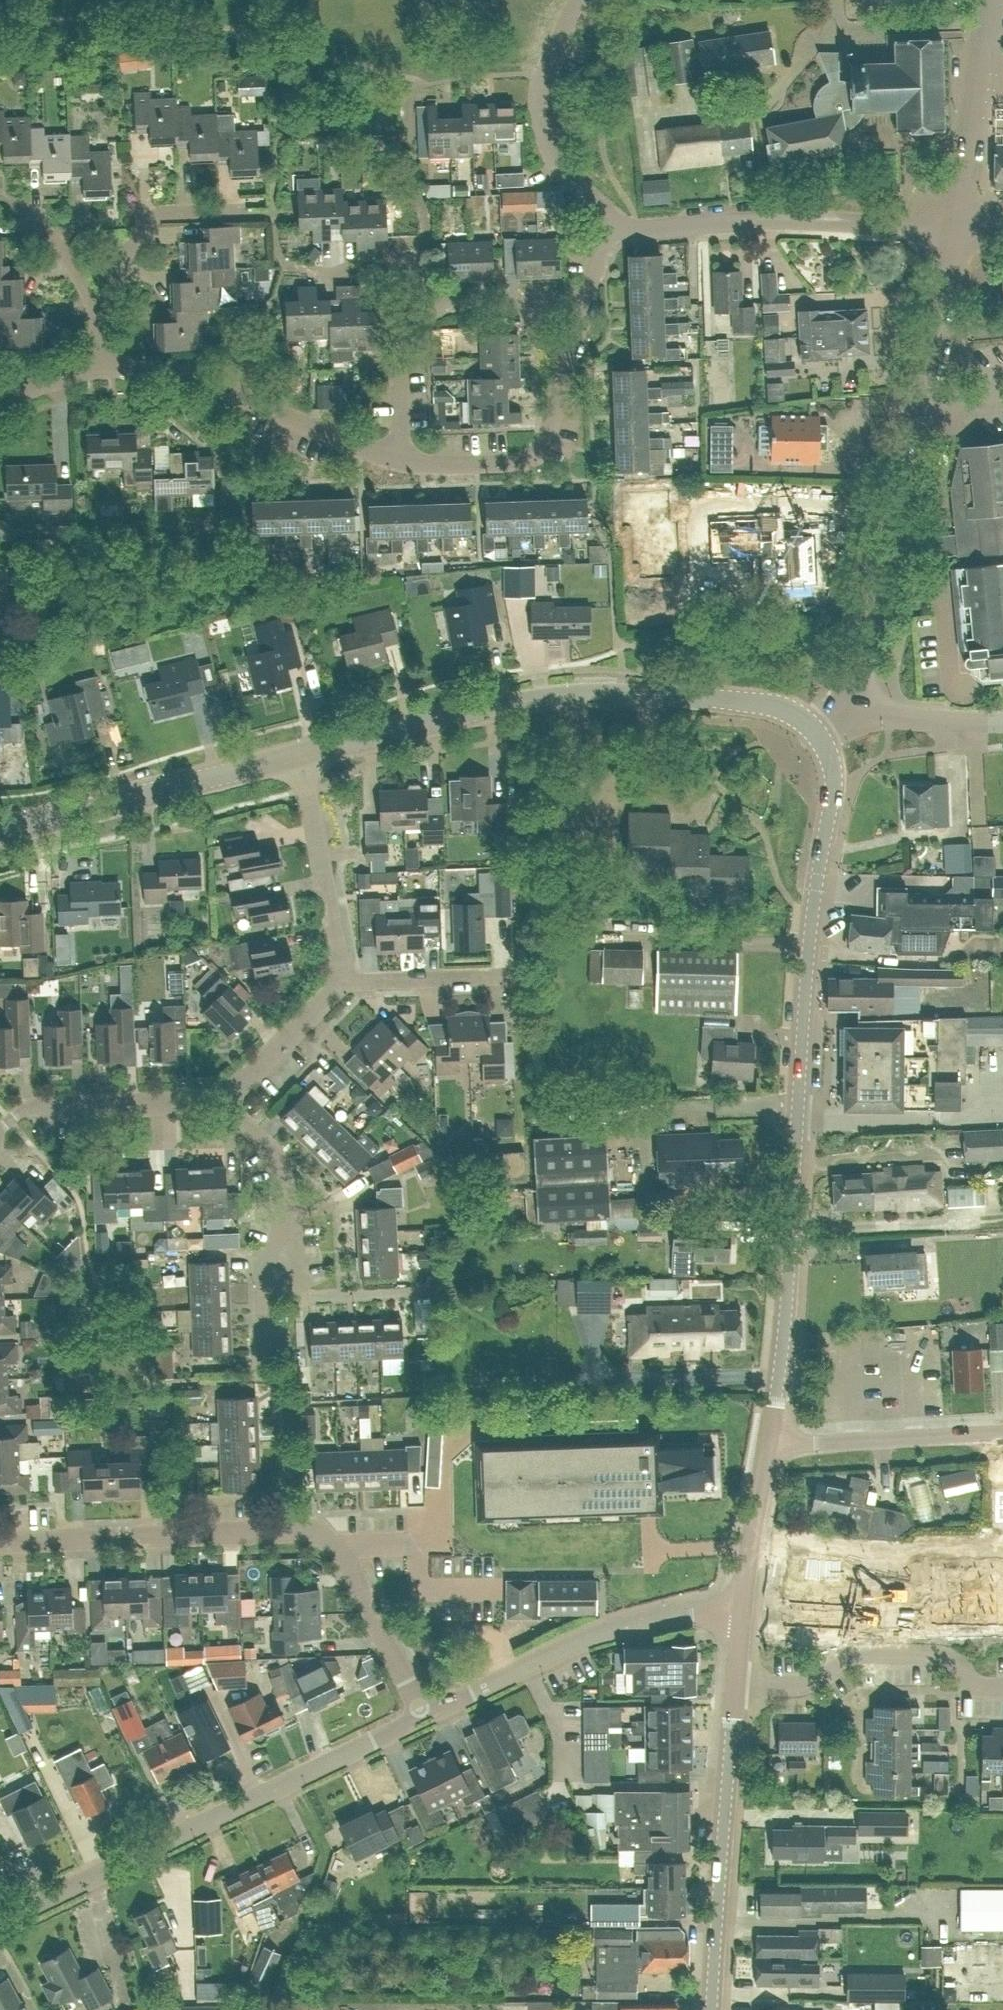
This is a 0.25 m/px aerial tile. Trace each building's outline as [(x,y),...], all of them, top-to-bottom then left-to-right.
[(774,62),(769,31),(699,42),(704,73),(706,73),(774,62)] [(692,39),(662,43),(668,85),(699,80),(692,39)] [(860,118),(863,111),(896,109),(896,133),(944,131),(941,39),(894,40),(894,63),(850,64),(850,82),(838,80),(838,56),(820,56),(829,81),(822,86),(817,92),(813,99),(813,107),(816,118),(766,127),(773,164),(848,150),(844,129),(851,127),(855,124),(860,118)] [(653,44),(631,47),(637,96),(659,93),(653,44)] [(118,54),(120,70),(135,69),(134,53),(118,54)] [(13,72),(13,85),(26,85),(26,71),(13,72)] [(238,76),(239,96),(266,95),(265,75),(238,76)] [(70,101),(80,101),(80,88),(71,88),(70,101)] [(178,142),(176,110),(176,99),(150,99),(150,94),(135,94),(137,125),(150,125),(151,143),(178,142)] [(472,105),(473,105),(473,103),(462,104),(463,119),(450,119),(451,156),(473,155),(473,142),(472,142),(472,105)] [(493,105),(494,141),(516,141),(515,104),(493,105)] [(451,156),(450,119),(437,120),(437,105),(429,105),(429,120),(428,120),(429,156),(451,156)] [(493,105),(473,105),(472,105),(472,142),(473,142),(494,141),(493,105)] [(176,110),(178,142),(189,142),(190,159),(217,158),(216,115),(190,116),(189,109),(176,110)] [(30,129),(30,118),(3,119),(3,113),(0,113),(0,150),(4,150),(4,161),(31,161),(30,129)] [(230,157),(231,164),(231,175),(258,174),(256,131),(230,132),(230,126),(230,114),(216,115),(217,158),(230,157)] [(752,152),(748,120),(657,130),(662,169),(721,162),(721,156),(752,152)] [(71,178),(70,146),(69,135),(44,135),(44,129),(30,129),(31,161),(43,161),(44,179),(71,178)] [(317,136),(317,150),(341,149),(341,135),(317,136)] [(994,145),(994,188),(1002,188),(1002,145),(994,145)] [(70,146),(71,178),(83,178),(84,196),(111,195),(109,152),(84,152),(83,146),(70,146)] [(514,173),(514,186),(523,186),(523,172),(514,173)] [(476,189),(487,189),(486,173),(476,174),(476,189)] [(731,195),(743,194),(742,179),(730,181),(731,195)] [(644,203),(669,201),(667,180),(642,182),(644,203)] [(455,193),(468,193),(467,183),(455,183),(455,193)] [(426,185),(426,197),(438,197),(438,185),(426,185)] [(343,226),(343,202),(342,189),(320,190),(321,241),(331,241),(331,227),(342,226),(343,226)] [(321,241),(320,190),(298,191),(299,228),(313,227),(313,242),(321,241)] [(502,192),(502,212),(519,212),(518,192),(502,192)] [(364,201),(366,253),(375,252),(375,238),(387,237),(386,200),(364,201)] [(366,253),(364,201),(343,202),(343,226),(342,226),(343,239),(356,238),(357,253),(366,253)] [(191,269),(223,268),(234,267),(233,242),(240,241),(239,227),(208,229),(208,243),(189,244),(191,269)] [(539,239),(539,276),(562,276),(561,238),(539,239)] [(539,276),(539,239),(516,239),(517,277),(539,276)] [(470,242),(471,278),(494,278),(493,241),(470,242)] [(471,278),(470,242),(448,242),(448,279),(471,278)] [(306,256),(314,262),(321,252),(314,247),(306,256)] [(628,256),(629,282),(661,280),(662,285),(677,284),(677,272),(662,273),(661,255),(628,256)] [(254,268),(255,281),(269,281),(268,267),(254,268)] [(21,306),(20,279),(2,280),(2,268),(0,268),(0,307),(21,306)] [(223,268),(191,269),(191,282),(174,283),(175,310),(206,308),(218,308),(216,281),(223,281),(223,268)] [(714,272),(715,312),(733,311),(734,330),(754,330),(753,307),(741,307),(739,271),(714,272)] [(629,282),(630,307),(663,305),(663,310),(678,309),(678,298),(662,298),(662,285),(661,280),(629,282)] [(330,314),(330,300),(316,301),(316,286),(307,287),(309,338),(330,337),(331,337),(330,314)] [(353,349),(351,298),(350,286),(337,286),(337,299),(342,298),(342,313),(330,314),(331,337),(330,337),(331,350),(353,349)] [(309,338),(307,287),(298,287),(299,301),(286,302),(287,339),(309,338)] [(789,292),(761,294),(763,312),(790,310),(789,292)] [(351,298),(353,349),(375,348),(373,311),(361,312),(361,298),(351,298)] [(690,321),(679,323),(663,323),(663,310),(663,305),(630,307),(631,332),(663,331),(664,335),(679,334),(679,328),(690,328),(690,321)] [(0,307),(0,346),(41,344),(40,318),(22,319),(21,306),(0,307)] [(206,308),(175,310),(176,323),(158,323),(159,350),(201,347),(200,322),(207,322),(206,308)] [(820,309),(799,311),(801,360),(839,358),(838,355),(868,353),(866,310),(819,312),(820,309)] [(763,335),(771,335),(770,315),(763,315),(763,335)] [(664,349),(664,335),(663,331),(631,332),(632,358),(664,357),(664,360),(680,360),(680,348),(664,349)] [(431,332),(431,346),(441,346),(441,332),(431,332)] [(481,357),(518,356),(517,333),(480,334),(481,357)] [(766,356),(778,356),(778,344),(765,345),(766,356)] [(518,356),(481,357),(482,378),(518,377),(518,356)] [(446,372),(446,359),(431,359),(432,372),(446,372)] [(766,377),(795,374),(794,360),(765,362),(766,377)] [(613,371),(614,397),(646,395),(646,399),(661,399),(660,387),(646,388),(645,370),(613,371)] [(520,377),(518,377),(482,378),(468,379),(469,401),(506,400),(506,387),(521,386),(520,377)] [(661,382),(662,395),(684,394),(684,381),(661,382)] [(433,390),(433,403),(454,402),(454,397),(445,390),(433,390)] [(614,397),(615,421),(647,420),(647,424),(662,423),(662,413),(647,413),(646,399),(646,395),(614,397)] [(346,418),(346,399),(331,399),(331,413),(346,418)] [(506,400),(469,401),(470,424),(508,422),(508,421),(521,421),(521,412),(507,412),(506,400)] [(771,416),(771,462),(819,462),(819,449),(826,449),(827,424),(819,424),(819,417),(771,416)] [(615,421),(616,446),(648,445),(648,449),(663,448),(663,437),(648,438),(647,424),(647,420),(615,421)] [(747,421),(748,462),(770,461),(769,420),(747,421)] [(124,466),(124,476),(124,486),(135,486),(135,490),(151,490),(151,475),(150,449),(135,449),(135,433),(87,435),(87,468),(124,466)] [(671,437),(663,437),(663,448),(671,448),(671,437)] [(960,452),(958,452),(950,489),(957,556),(1002,552),(1002,442),(960,447),(960,452)] [(648,445),(616,446),(617,472),(648,471),(648,475),(664,474),(664,463),(649,463),(648,449),(648,445)] [(167,453),(168,468),(153,469),(154,510),(172,509),(171,495),(214,493),(212,457),(196,458),(195,451),(167,453)] [(949,460),(940,461),(940,500),(947,500),(947,497),(949,497),(949,460)] [(71,511),(70,486),(55,486),(55,465),(6,467),(7,498),(44,497),(44,512),(71,511)] [(768,487),(768,506),(778,506),(779,488),(768,487)] [(625,521),(635,521),(637,559),(645,559),(645,574),(676,573),(673,523),(665,523),(664,493),(623,495),(625,521)] [(329,531),(326,532),(327,546),(337,546),(337,531),(355,530),(354,498),(328,499),(329,531)] [(312,532),(326,532),(329,531),(328,499),(303,500),(304,532),(300,533),(301,547),(313,547),(312,532)] [(562,532),(558,532),(558,547),(571,546),(570,531),(588,531),(587,499),(561,500),(562,532)] [(262,534),(275,534),(279,533),(278,500),(252,501),(253,532),(250,532),(250,549),(262,549),(262,534)] [(286,533),(300,533),(304,532),(303,500),(278,500),(279,533),(275,534),(276,548),(287,547),(286,533)] [(519,533),(533,533),(537,533),(536,500),(511,501),(512,534),(508,534),(508,548),(520,548),(519,533)] [(545,532),(558,532),(562,532),(561,500),(536,500),(537,533),(533,533),(534,548),(545,548),(545,532)] [(494,534),(508,534),(512,534),(511,501),(485,502),(485,533),(483,533),(483,549),(494,549),(494,534)] [(446,536),(442,536),(442,551),(453,550),(453,535),(471,535),(470,502),(445,503),(446,536)] [(428,536),(442,536),(446,536),(445,503),(420,504),(421,536),(417,537),(417,552),(428,551),(428,536)] [(402,537),(417,537),(421,536),(420,504),(394,505),(395,538),(391,538),(392,552),(403,552),(402,537)] [(377,538),(391,538),(395,538),(394,505),(368,505),(369,537),(366,537),(367,553),(378,553),(377,538)] [(776,517),(709,520),(711,563),(760,561),(761,584),(781,584),(782,596),(811,595),(810,583),(814,582),(812,535),(777,537),(776,517)] [(563,563),(575,563),(574,549),(562,549),(563,563)] [(421,561),(421,572),(431,572),(431,561),(421,561)] [(397,568),(397,576),(420,573),(420,564),(397,568)] [(594,577),(606,577),(606,564),(593,565),(594,577)] [(958,568),(966,649),(967,649),(968,656),(964,658),(963,662),(964,666),(969,668),(982,678),(998,677),(1002,671),(1002,564),(958,568)] [(503,566),(503,597),(535,597),(535,566),(503,566)] [(546,566),(546,580),(560,580),(560,566),(546,566)] [(451,646),(482,640),(479,625),(496,622),(489,585),(456,591),(459,606),(445,609),(451,646)] [(545,603),(531,603),(532,639),(566,638),(566,635),(590,635),(590,607),(545,607),(545,603)] [(396,637),(390,611),(353,620),(356,633),(341,637),(349,670),(385,661),(380,640),(396,637)] [(791,620),(790,611),(771,611),(771,621),(791,620)] [(297,658),(290,630),(275,634),(272,621),(252,625),(259,653),(247,656),(256,694),(290,686),(284,661),(297,658)] [(201,687),(194,659),(158,668),(161,682),(145,686),(154,719),(192,710),(187,690),(201,687)] [(16,683),(15,671),(0,672),(0,684),(16,683)] [(106,716),(96,676),(75,681),(78,693),(49,700),(54,721),(45,724),(50,745),(93,735),(90,720),(106,716)] [(9,724),(7,688),(0,688),(0,725),(9,724)] [(507,830),(506,803),(490,804),(489,776),(461,777),(462,819),(478,818),(478,831),(507,830)] [(948,784),(933,785),(933,784),(903,785),(905,828),(934,827),(934,826),(949,826),(948,784)] [(409,785),(406,790),(402,790),(404,828),(422,827),(423,844),(444,843),(443,817),(427,818),(426,790),(422,790),(419,785),(409,785)] [(365,846),(387,845),(386,828),(404,828),(402,790),(379,791),(381,820),(364,820),(365,846)] [(596,823),(595,864),(708,868),(707,904),(750,906),(750,893),(759,893),(760,856),(762,856),(763,838),(755,838),(755,824),(728,823),(728,818),(697,817),(697,826),(686,825),(686,817),(668,816),(668,825),(657,824),(657,816),(639,815),(639,824),(628,824),(628,815),(610,814),(610,823),(596,823)] [(226,866),(241,864),(243,879),(282,872),(277,846),(248,852),(246,840),(222,845),(226,866)] [(944,873),(971,871),(970,843),(943,843),(944,873)] [(387,845),(365,846),(364,846),(364,860),(388,860),(387,845)] [(406,869),(419,868),(418,847),(405,848),(406,869)] [(200,887),(199,859),(159,860),(160,872),(144,873),(145,902),(166,901),(165,888),(200,887)] [(358,888),(370,887),(369,874),(358,874),(358,888)] [(510,915),(509,875),(492,876),(494,916),(510,915)] [(900,928),(937,928),(992,929),(993,898),(973,898),(973,896),(973,876),(953,876),(953,886),(941,897),(906,897),(906,892),(881,892),(880,918),(892,919),(892,920),(900,921),(900,928)] [(973,876),(973,896),(1002,897),(1002,876),(994,876),(973,876)] [(377,878),(378,892),(390,891),(389,877),(377,878)] [(120,913),(119,883),(93,884),(93,882),(71,883),(71,895),(58,895),(59,924),(88,922),(87,914),(120,913)] [(290,919),(286,894),(257,899),(254,888),(230,892),(235,916),(250,914),(252,926),(290,919)] [(399,914),(400,951),(423,950),(422,922),(439,921),(438,896),(416,896),(417,913),(399,914)] [(400,951),(399,914),(381,914),(380,898),(359,898),(360,924),(376,923),(377,952),(400,951)] [(42,918),(27,919),(26,900),(0,901),(0,944),(21,943),(21,951),(43,950),(42,918)] [(170,918),(184,918),(184,900),(169,900),(170,918)] [(483,948),(482,903),(454,904),(456,949),(483,948)] [(892,919),(880,918),(852,915),(848,949),(895,953),(936,954),(937,928),(900,928),(900,921),(892,920),(892,919)] [(280,980),(279,974),(293,971),(289,946),(260,951),(257,940),(229,945),(233,969),(253,966),(256,984),(280,980)] [(642,983),(643,950),(603,948),(601,982),(642,983)] [(737,953),(657,950),(655,1011),(736,1014),(737,953)] [(858,1018),(892,1017),(892,983),(963,983),(963,967),(879,967),(879,979),(829,979),(828,1011),(858,1011),(858,1018)] [(247,1021),(237,1011),(245,1002),(215,971),(197,989),(211,1003),(202,1012),(229,1039),(247,1021)] [(183,985),(173,985),(174,994),(183,994),(183,985)] [(30,1034),(29,999),(6,999),(7,1027),(0,1027),(0,1066),(6,1066),(7,1070),(19,1069),(19,1065),(20,1065),(19,1050),(21,1050),(26,1045),(31,1045),(30,1034)] [(148,1027),(138,1028),(139,1048),(149,1047),(150,1060),(175,1059),(174,1030),(186,1029),(185,1005),(163,1006),(163,1021),(148,1021),(148,1027)] [(123,1061),(122,1046),(124,1046),(129,1040),(134,1040),(133,1007),(111,1008),(111,1023),(96,1023),(98,1062),(109,1062),(109,1066),(123,1065),(123,1061)] [(82,1033),(81,1009),(59,1010),(59,1024),(44,1025),(46,1064),(71,1063),(70,1034),(82,1033)] [(448,1043),(435,1044),(436,1074),(458,1073),(458,1061),(470,1061),(468,1010),(447,1014),(448,1043)] [(489,1013),(468,1010),(470,1061),(482,1060),(483,1082),(505,1081),(503,1042),(490,1042),(489,1013)] [(966,1017),(932,1019),(932,1051),(889,1051),(889,1056),(877,1057),(846,1057),(845,1109),(937,1110),(937,1107),(957,1107),(958,1084),(966,1084),(966,1017)] [(892,1017),(858,1018),(858,1028),(846,1028),(846,1057),(877,1057),(877,1046),(883,1046),(892,1042),(892,1017)] [(971,1018),(971,1035),(1002,1034),(1002,1017),(971,1018)] [(367,1035),(399,1067),(407,1058),(413,1064),(428,1048),(410,1030),(401,1039),(382,1020),(367,1035)] [(712,1058),(711,1075),(751,1077),(753,1043),(727,1042),(728,1026),(702,1024),(700,1057),(712,1058)] [(399,1067),(367,1035),(352,1050),(371,1069),(362,1078),(380,1096),(395,1081),(390,1075),(399,1067)] [(350,1079),(335,1064),(326,1074),(333,1082),(329,1086),(336,1093),(350,1079)] [(356,1085),(351,1091),(351,1099),(357,1104),(366,1094),(356,1085)] [(313,1095),(330,1107),(336,1099),(319,1087),(313,1095)] [(297,1134),(322,1109),(305,1092),(280,1118),(297,1134)] [(365,1109),(374,1118),(383,1108),(374,1100),(365,1109)] [(588,1110),(619,1108),(619,1101),(588,1103),(588,1110)] [(322,1109),(297,1134),(313,1150),(338,1124),(322,1109)] [(448,1113),(438,1114),(438,1126),(446,1137),(454,1132),(448,1123),(448,1113)] [(338,1124),(313,1150),(329,1166),(354,1140),(338,1124)] [(964,1132),(965,1160),(1002,1157),(1002,1129),(964,1132)] [(742,1171),(741,1139),(717,1140),(716,1132),(656,1135),(658,1188),(707,1186),(706,1172),(742,1171)] [(535,1188),(537,1222),(610,1217),(608,1183),(607,1183),(606,1168),(607,1168),(605,1133),(532,1137),(535,1188)] [(354,1140),(329,1166),(346,1183),(371,1157),(354,1140)] [(422,1161),(421,1159),(413,1143),(388,1156),(396,1173),(421,1161),(422,1161)] [(526,1182),(524,1151),(501,1153),(503,1183),(526,1182)] [(883,1172),(833,1175),(835,1210),(888,1207),(889,1209),(927,1207),(927,1206),(942,1205),(940,1171),(924,1172),(924,1165),(883,1168),(883,1172)] [(201,1168),(202,1204),(216,1203),(216,1217),(239,1217),(238,1192),(226,1192),(225,1167),(201,1168)] [(166,1195),(167,1219),(189,1219),(188,1204),(202,1204),(201,1168),(176,1169),(177,1172),(164,1173),(166,1195)] [(129,1171),(130,1207),(144,1206),(144,1220),(167,1219),(166,1195),(154,1195),(153,1170),(129,1171)] [(130,1207),(129,1171),(104,1172),(106,1197),(94,1198),(95,1222),(117,1222),(116,1207),(130,1207)] [(0,1194),(0,1200),(22,1222),(32,1212),(42,1223),(58,1207),(43,1192),(30,1179),(22,1187),(14,1180),(0,1194)] [(55,1180),(43,1192),(58,1207),(62,1211),(73,1200),(55,1180)] [(376,1190),(377,1207),(358,1208),(359,1231),(395,1230),(394,1207),(402,1207),(401,1186),(380,1187),(380,1190),(376,1190)] [(537,1222),(535,1188),(524,1188),(527,1223),(537,1222)] [(10,1255),(23,1242),(13,1232),(22,1222),(0,1200),(0,1251),(10,1255)] [(679,1224),(679,1249),(694,1250),(694,1259),(728,1260),(729,1231),(696,1230),(696,1224),(679,1224)] [(574,1229),(575,1245),(606,1244),(605,1228),(574,1229)] [(435,1243),(434,1229),(422,1230),(423,1244),(435,1243)] [(395,1230),(359,1231),(360,1254),(396,1252),(395,1230)] [(94,1231),(95,1252),(109,1252),(108,1231),(94,1231)] [(154,1242),(154,1250),(167,1249),(166,1237),(159,1237),(154,1242)] [(116,1253),(131,1253),(130,1240),(116,1240),(116,1253)] [(81,1253),(70,1242),(63,1249),(79,1266),(81,1263),(81,1253)] [(419,1250),(419,1266),(432,1267),(432,1251),(419,1250)] [(148,1265),(169,1264),(168,1251),(148,1252),(148,1265)] [(396,1252),(360,1254),(361,1278),(397,1276),(396,1252)] [(914,1253),(866,1256),(868,1282),(873,1282),(873,1290),(917,1287),(916,1279),(915,1271),(926,1270),(925,1253),(914,1254),(914,1253)] [(192,1286),(228,1285),(226,1261),(191,1262),(192,1286)] [(4,1299),(3,1283),(12,1282),(12,1264),(0,1265),(0,1299),(4,1299)] [(43,1272),(33,1295),(56,1294),(61,1280),(43,1272)] [(193,1309),(229,1307),(228,1285),(192,1286),(193,1309)] [(0,1299),(0,1333),(14,1333),(14,1315),(4,1315),(4,1299),(0,1299)] [(630,1355),(668,1354),(668,1349),(683,1350),(683,1354),(698,1353),(699,1347),(742,1346),(741,1310),(718,1310),(719,1305),(646,1307),(647,1314),(629,1315),(630,1355)] [(194,1331),(229,1330),(229,1307),(193,1309),(194,1331)] [(153,1310),(153,1321),(162,1321),(162,1310),(153,1310)] [(378,1321),(380,1356),(403,1355),(402,1319),(378,1321)] [(380,1356),(378,1321),(356,1322),(358,1357),(380,1356)] [(1002,1322),(1002,1321),(988,1322),(989,1349),(1002,1349),(1002,1322)] [(358,1357),(356,1322),(333,1323),(335,1359),(358,1357)] [(335,1359),(333,1323),(309,1324),(311,1360),(335,1359)] [(229,1330),(194,1331),(195,1355),(231,1353),(229,1330)] [(418,1360),(431,1359),(430,1337),(417,1337),(418,1360)] [(22,1339),(22,1350),(34,1350),(34,1338),(22,1339)] [(7,1379),(7,1363),(16,1362),(15,1344),(0,1345),(0,1379),(7,1379)] [(954,1390),(982,1388),(980,1348),(952,1350),(954,1390)] [(0,1379),(0,1413),(18,1413),(17,1395),(8,1395),(7,1379),(0,1379)] [(174,1389),(174,1404),(175,1420),(184,1420),(184,1404),(201,1403),(200,1388),(182,1389),(174,1389)] [(298,1391),(298,1402),(311,1402),(311,1390),(298,1391)] [(220,1421),(256,1420),(255,1396),(219,1397),(220,1421)] [(344,1416),(358,1415),(358,1404),(344,1405),(344,1416)] [(360,1404),(361,1417),(369,1417),(369,1404),(360,1404)] [(26,1417),(40,1417),(40,1409),(25,1409),(26,1417)] [(301,1438),(315,1438),(314,1413),(300,1414),(301,1438)] [(359,1417),(360,1438),(371,1437),(370,1417),(369,1417),(361,1417),(359,1417)] [(33,1434),(62,1433),(61,1419),(33,1420),(33,1434)] [(221,1444),(257,1443),(256,1420),(220,1421),(221,1444)] [(19,1458),(39,1457),(38,1441),(27,1442),(26,1424),(0,1425),(0,1459),(19,1458)] [(439,1487),(443,1427),(428,1426),(425,1486),(439,1487)] [(180,1445),(190,1445),(190,1433),(180,1434),(180,1445)] [(130,1448),(131,1461),(111,1462),(112,1498),(140,1497),(139,1474),(151,1473),(150,1448),(150,1434),(129,1435),(130,1448)] [(635,1510),(658,1510),(657,1489),(704,1487),(703,1479),(714,1479),(714,1487),(716,1487),(714,1445),(712,1445),(713,1454),(702,1454),(702,1446),(646,1448),(646,1440),(638,1441),(638,1448),(511,1453),(511,1447),(514,1447),(514,1445),(479,1447),(482,1516),(546,1514),(545,1504),(578,1503),(579,1512),(602,1511),(602,1502),(617,1501),(618,1511),(635,1510)] [(222,1467),(258,1465),(257,1443),(221,1444),(222,1467)] [(383,1451),(385,1487),(408,1486),(407,1471),(420,1471),(421,1444),(406,1445),(407,1450),(383,1451)] [(190,1445),(180,1445),(181,1457),(190,1457),(190,1445)] [(69,1490),(84,1490),(84,1499),(112,1498),(111,1462),(91,1463),(91,1450),(68,1451),(69,1476),(68,1476),(69,1490)] [(385,1487),(383,1451),(361,1452),(362,1487),(385,1487)] [(339,1488),(338,1452),(314,1453),(316,1489),(339,1488)] [(362,1487),(361,1452),(338,1452),(339,1488),(362,1487)] [(0,1459),(0,1493),(29,1492),(29,1474),(19,1475),(19,1458),(0,1459)] [(258,1465),(222,1467),(223,1490),(259,1488),(258,1465)] [(185,1468),(186,1480),(195,1480),(195,1468),(185,1468)] [(54,1491),(68,1491),(67,1470),(53,1471),(54,1491)] [(973,1471),(941,1479),(946,1497),(977,1490),(973,1471)] [(811,1509),(844,1516),(843,1526),(869,1532),(873,1507),(864,1505),(869,1479),(851,1475),(848,1489),(817,1482),(811,1509)] [(926,1482),(914,1487),(928,1526),(940,1521),(926,1482)] [(993,1541),(993,1550),(1002,1550),(1002,1542),(993,1541)] [(940,1542),(927,1542),(927,1557),(940,1557),(940,1542)] [(962,1562),(976,1562),(976,1552),(962,1552),(962,1562)] [(789,1582),(787,1610),(841,1614),(841,1613),(853,1614),(857,1559),(845,1558),(796,1554),(794,1582),(789,1582)] [(946,1562),(931,1562),(931,1619),(951,1618),(951,1614),(961,1614),(962,1614),(962,1581),(961,1581),(946,1581),(946,1562)] [(976,1562),(962,1562),(961,1562),(961,1581),(962,1581),(962,1614),(961,1614),(961,1618),(982,1618),(982,1614),(991,1614),(992,1614),(992,1576),(991,1577),(976,1577),(976,1562)] [(200,1574),(202,1610),(215,1609),(216,1624),(227,1623),(227,1628),(240,1628),(239,1598),(226,1598),(225,1573),(200,1574)] [(202,1610),(200,1574),(175,1575),(176,1596),(163,1596),(164,1626),(189,1625),(188,1611),(202,1610)] [(125,1577),(126,1617),(142,1616),(143,1625),(161,1625),(160,1595),(147,1596),(147,1576),(125,1577)] [(272,1599),(272,1615),(320,1613),(319,1589),(295,1590),(294,1576),(270,1577),(271,1599),(272,1599)] [(126,1617),(125,1577),(102,1578),(103,1598),(91,1598),(92,1627),(110,1627),(110,1617),(126,1617)] [(537,1582),(507,1582),(507,1616),(531,1616),(531,1613),(595,1612),(595,1581),(537,1581),(537,1582)] [(71,1587),(49,1588),(51,1639),(51,1628),(67,1627),(67,1636),(85,1636),(84,1606),(72,1607),(71,1587)] [(16,1609),(16,1630),(17,1650),(35,1649),(35,1639),(51,1639),(49,1588),(27,1589),(28,1609),(16,1609)] [(272,1615),(273,1631),(272,1631),(273,1653),(297,1652),(297,1638),(320,1637),(320,1613),(272,1615)] [(651,1699),(651,1700),(666,1700),(666,1698),(665,1699),(665,1692),(672,1692),(672,1693),(695,1693),(694,1670),(696,1670),(696,1664),(700,1664),(699,1651),(696,1651),(695,1645),(694,1645),(694,1644),(672,1644),(672,1646),(624,1646),(624,1671),(625,1671),(626,1693),(651,1693),(651,1699)] [(205,1662),(220,1662),(241,1660),(240,1645),(204,1647),(205,1662)] [(183,1647),(170,1648),(170,1664),(204,1663),(203,1650),(183,1651),(183,1647)] [(148,1649),(149,1663),(165,1662),(164,1648),(148,1649)] [(13,1654),(14,1684),(30,1683),(30,1671),(29,1663),(21,1662),(21,1653),(13,1654)] [(13,1654),(6,1654),(6,1663),(0,1663),(0,1684),(14,1684),(13,1654)] [(290,1698),(302,1692),(310,1708),(313,1707),(315,1710),(327,1705),(325,1701),(339,1694),(330,1676),(341,1671),(335,1659),(326,1659),(294,1674),(289,1662),(279,1667),(290,1698)] [(189,1692),(189,1691),(210,1682),(202,1664),(181,1673),(180,1673),(173,1676),(174,1677),(164,1680),(172,1698),(181,1694),(182,1695),(189,1692)] [(54,1668),(54,1685),(99,1684),(99,1668),(54,1668)] [(276,1704),(267,1709),(259,1692),(228,1707),(244,1740),(265,1730),(267,1734),(280,1728),(278,1724),(284,1721),(276,1704)] [(919,1707),(919,1698),(910,1698),(879,1698),(879,1707),(874,1707),(874,1717),(867,1717),(867,1740),(873,1740),(873,1760),(867,1760),(867,1782),(874,1782),(874,1793),(917,1794),(917,1785),(909,1785),(909,1758),(918,1758),(918,1742),(909,1742),(910,1716),(918,1716),(919,1707)] [(131,1699),(112,1708),(123,1732),(142,1723),(131,1699)] [(178,1714),(200,1761),(229,1747),(207,1700),(178,1714)] [(637,1727),(691,1726),(691,1705),(645,1706),(645,1720),(637,1720),(637,1727)] [(583,1719),(608,1719),(608,1706),(583,1707),(583,1719)] [(503,1785),(517,1778),(512,1769),(508,1760),(515,1756),(523,1752),(515,1738),(526,1732),(528,1728),(522,1716),(518,1714),(507,1720),(503,1713),(494,1717),(486,1721),(485,1720),(484,1718),(480,1720),(476,1722),(477,1725),(475,1726),(473,1727),(479,1739),(485,1751),(480,1753),(474,1756),(483,1774),(491,1791),(503,1785)] [(165,1718),(143,1729),(151,1746),(143,1750),(158,1781),(195,1763),(180,1732),(173,1735),(165,1718)] [(583,1732),(608,1731),(608,1719),(583,1719),(583,1732)] [(797,1752),(797,1721),(779,1721),(779,1752),(797,1752)] [(797,1721),(797,1752),(815,1752),(815,1721),(797,1721)] [(645,1747),(691,1746),(691,1726),(637,1727),(632,1727),(632,1734),(645,1734),(645,1747)] [(990,1771),(1002,1771),(1002,1727),(992,1727),(992,1734),(981,1734),(981,1779),(990,1779),(990,1771)] [(608,1731),(583,1732),(583,1745),(609,1744),(608,1731)] [(583,1757),(609,1756),(609,1744),(583,1745),(583,1757)] [(691,1746),(645,1747),(646,1760),(637,1760),(638,1781),(665,1781),(665,1768),(692,1768),(691,1746)] [(430,1760),(449,1802),(462,1796),(467,1805),(486,1795),(475,1772),(464,1778),(450,1750),(430,1760)] [(584,1769),(609,1769),(609,1756),(583,1757),(584,1769)] [(108,1805),(100,1789),(113,1782),(103,1762),(90,1769),(85,1760),(65,1770),(72,1785),(71,1786),(86,1816),(108,1805)] [(449,1802),(430,1760),(410,1770),(424,1798),(413,1803),(426,1831),(446,1821),(439,1807),(449,1802)] [(609,1769),(584,1769),(584,1782),(609,1781),(609,1769)] [(0,1796),(0,1801),(7,1815),(13,1812),(29,1844),(60,1829),(44,1796),(43,1796),(35,1779),(0,1796)] [(494,1810),(507,1837),(549,1817),(536,1790),(494,1810)] [(592,1793),(592,1809),(592,1811),(581,1811),(595,1847),(606,1847),(606,1821),(616,1821),(616,1824),(620,1824),(620,1848),(688,1848),(688,1792),(616,1792),(616,1793),(592,1793)] [(340,1827),(350,1846),(357,1859),(399,1838),(399,1837),(405,1834),(404,1804),(387,1812),(386,1810),(374,1816),(372,1811),(340,1827)] [(857,1811),(857,1835),(908,1835),(908,1811),(857,1811)] [(771,1858),(792,1859),(792,1862),(823,1862),(823,1824),(792,1824),(792,1828),(771,1828),(771,1858)] [(583,1845),(583,1827),(561,1828),(561,1846),(583,1845)] [(649,1888),(685,1888),(685,1863),(660,1863),(660,1852),(634,1852),(634,1873),(649,1873),(649,1888)] [(276,1900),(285,1919),(296,1914),(296,1913),(300,1903),(290,1883),(299,1879),(286,1853),(259,1865),(276,1900)] [(276,1900),(259,1865),(223,1883),(240,1917),(252,1911),(262,1931),(280,1922),(271,1902),(276,1900)] [(315,1906),(328,1910),(338,1882),(325,1877),(315,1906)] [(685,1888),(649,1888),(644,1888),(644,1904),(640,1904),(640,1915),(685,1915),(685,1888)] [(820,1910),(845,1910),(866,1910),(865,1889),(845,1889),(829,1889),(829,1894),(800,1894),(800,1889),(761,1888),(761,1916),(820,1916),(820,1910)] [(960,1929),(1002,1929),(1002,1888),(959,1889),(960,1929)] [(219,1899),(194,1900),(195,1933),(221,1932),(219,1899)] [(590,1924),(636,1925),(640,1925),(640,1915),(640,1904),(591,1904),(590,1924)] [(136,1917),(149,1945),(144,1948),(154,1970),(169,1963),(166,1956),(178,1950),(157,1907),(136,1917)] [(382,1913),(383,1925),(407,1924),(406,1912),(382,1913)] [(640,1925),(636,1925),(636,1939),(632,1939),(632,1929),(593,1929),(570,1929),(569,1938),(574,1938),(575,1939),(592,1940),(592,1944),(596,1944),(597,1980),(595,1981),(595,1997),(636,1998),(636,1981),(637,1981),(637,1971),(687,1972),(688,1939),(684,1939),(684,1932),(679,1926),(640,1925)] [(799,1956),(799,1963),(817,1963),(818,1930),(799,1930),(799,1935),(756,1935),(756,1956),(799,1956)] [(941,1946),(920,1945),(920,1966),(941,1966),(941,1946)] [(248,1981),(264,1988),(280,1953),(264,1946),(248,1981)] [(84,1976),(70,1949),(53,1957),(50,1955),(47,1955),(45,1957),(43,1959),(43,1963),(41,1964),(50,1981),(43,1985),(52,2003),(60,1999),(61,2003),(80,1993),(88,2009),(113,1997),(98,1969),(84,1976)] [(799,1956),(756,1956),(756,1985),(799,1985),(817,1985),(817,1963),(799,1963),(799,1956)] [(904,1974),(848,1973),(848,2000),(874,2000),(898,2000),(904,2000),(904,1974)] [(205,1979),(206,1996),(227,1995),(226,1978),(205,1979)] [(22,2002),(21,2003),(8,1979),(0,1983),(0,2009),(27,2009),(22,2002)] [(898,2000),(874,2000),(874,2009),(898,2009),(898,2000)]
